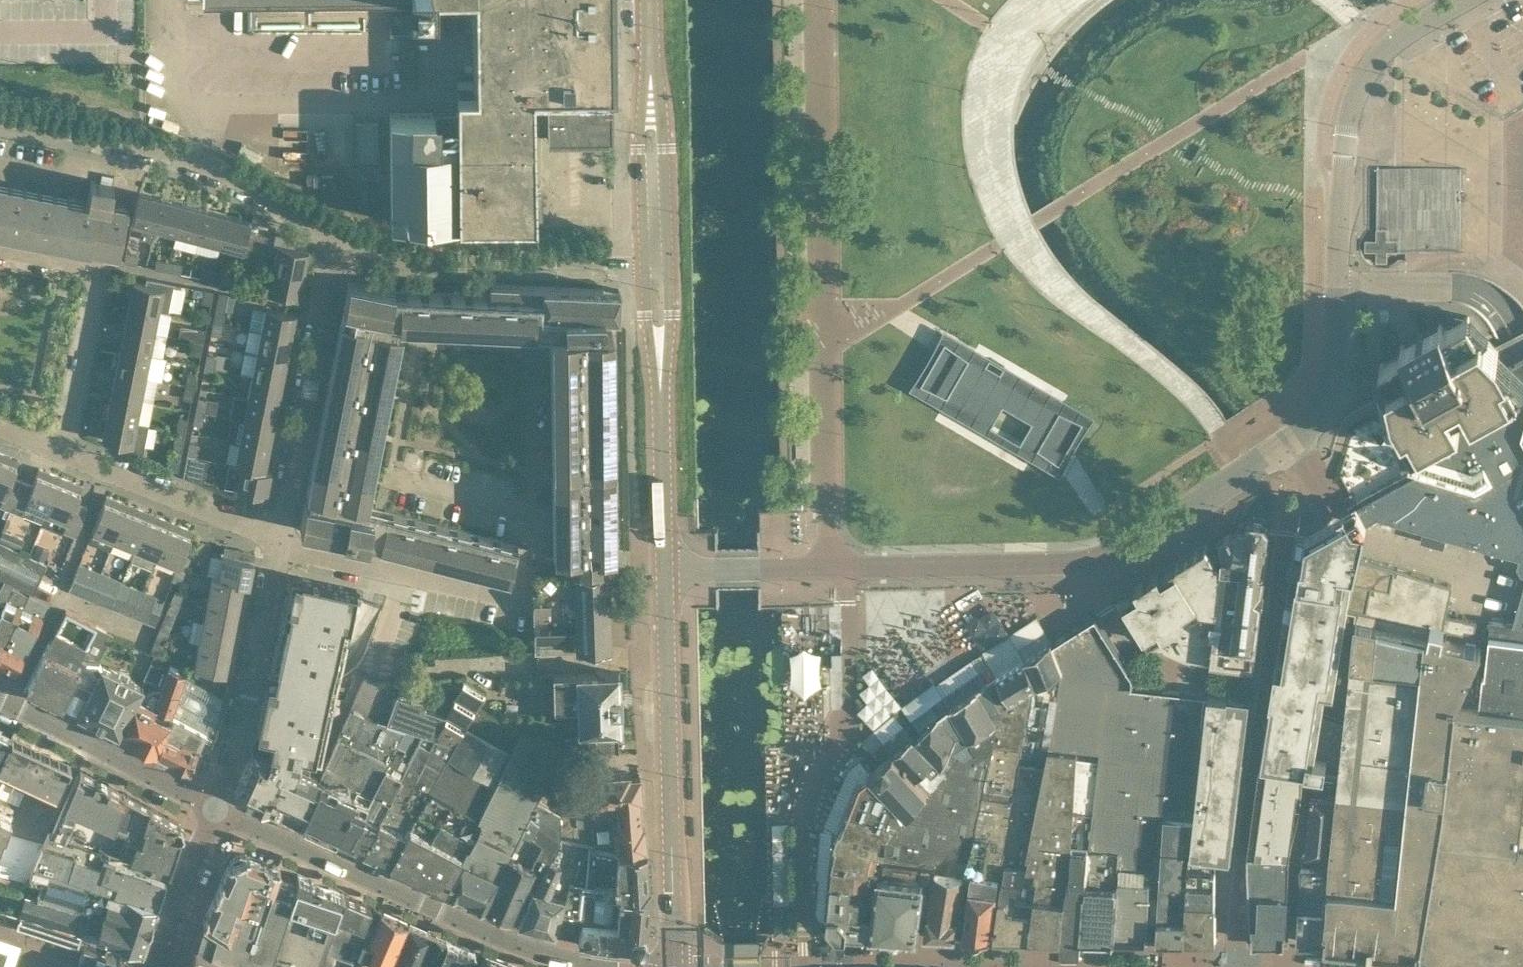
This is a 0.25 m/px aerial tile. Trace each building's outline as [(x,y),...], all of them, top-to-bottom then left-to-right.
[(476,92),(459,92),(458,113),(390,113),(391,220),(532,219),(529,92),(546,92),(547,139),(607,139),(607,137),(611,137),(609,0),(475,0),(476,92)] [(409,41),(428,41),(428,31),(419,31),(418,15),(390,16),(390,34),(409,33),(409,41)] [(355,122),(356,161),(379,161),(378,121),(355,122)] [(1365,239),(1364,251),(1376,251),(1375,262),(1387,262),(1387,258),(1388,251),(1389,251),(1398,251),(1460,252),(1461,167),(1376,166),(1376,228),(1376,239),(1365,239)] [(307,175),(307,187),(334,187),(333,175),(307,175)] [(67,196),(0,183),(0,224),(0,225),(0,232),(18,235),(20,228),(30,230),(28,237),(48,241),(49,234),(59,236),(58,243),(119,255),(129,209),(109,205),(113,185),(91,180),(87,200),(67,196)] [(154,228),(162,199),(139,193),(130,227),(141,230),(139,238),(151,241),(154,228)] [(176,234),(184,205),(162,199),(154,228),(176,234)] [(199,239),(206,210),(184,205),(176,234),(199,239)] [(221,245),(228,216),(206,210),(199,239),(221,245)] [(251,222),(228,216),(221,245),(243,251),(249,231),(251,222)] [(249,231),(243,251),(241,261),(249,263),(250,261),(260,264),(267,236),(249,231)] [(278,245),(274,268),(304,274),(308,250),(294,248),(295,240),(286,238),(286,235),(276,233),(273,244),(278,245)] [(138,255),(125,253),(123,262),(136,265),(138,255)] [(167,271),(169,262),(156,259),(154,268),(167,271)] [(244,283),(249,263),(241,261),(236,280),(244,283)] [(182,264),(169,262),(167,271),(180,273),(182,264)] [(212,279),(214,271),(201,268),(199,277),(212,279)] [(299,297),(304,274),(274,268),(269,290),(280,293),(299,297)] [(227,273),(214,271),(212,279),(225,282),(227,273)] [(168,312),(173,284),(173,283),(146,278),(145,283),(133,281),(132,284),(128,283),(126,294),(130,295),(128,304),(168,312)] [(305,502),(300,529),(314,532),(345,538),(350,539),(366,542),(367,542),(367,541),(379,544),(379,545),(441,560),(509,578),(518,545),(387,511),(367,506),(381,436),(402,333),(403,326),(427,327),(549,331),(552,513),(552,533),(552,553),(576,552),(576,562),(599,562),(599,552),(614,552),(611,329),(603,329),(603,316),(618,316),(618,315),(618,310),(619,294),(619,289),(618,289),(602,289),(562,287),(557,287),(519,285),(514,285),(506,285),(501,284),(490,284),(489,295),(483,294),(465,294),(454,293),(395,290),(364,284),(349,281),(343,310),(341,321),(306,496),(309,497),(308,502),(305,502)] [(213,291),(204,289),(201,302),(210,304),(213,291)] [(236,296),(227,294),(219,292),(213,321),(222,323),(225,309),(233,311),(236,296)] [(171,313),(168,312),(128,304),(124,327),(166,335),(171,313)] [(266,308),(266,309),(253,306),(249,328),(291,337),(296,314),(266,308)] [(220,335),(222,323),(213,321),(210,333),(220,335)] [(205,329),(196,327),(181,324),(179,336),(194,339),(194,341),(203,342),(205,329)] [(162,357),(166,335),(124,327),(120,349),(149,355),(162,357)] [(287,359),(291,337),(261,331),(249,328),(245,348),(244,351),(287,359)] [(1354,431),(1341,475),(1357,505),(1358,506),(1358,507),(1359,508),(1360,510),(1361,512),(1365,519),(1366,521),(1367,522),(1378,515),(1379,515),(1423,528),(1481,545),(1519,556),(1522,557),(1522,336),(1354,431)] [(938,354),(921,383),(948,396),(949,396),(963,404),(979,412),(994,421),(1004,404),(1033,421),(1023,438),(1037,447),(1038,448),(1060,463),(1067,451),(1084,421),(1060,409),(1045,401),(1030,393),(1015,385),(1000,376),(985,367),(971,358),(946,340),(938,354)] [(200,355),(203,342),(194,341),(191,353),(200,355)] [(145,377),(149,355),(120,349),(115,372),(145,377)] [(282,381),(287,359),(244,351),(240,372),(253,374),(252,376),(282,381)] [(207,352),(204,366),(214,368),(217,353),(207,352)] [(212,380),(214,368),(204,366),(202,378),(212,380)] [(141,400),(145,377),(115,372),(111,394),(141,400)] [(188,372),(185,385),(194,387),(196,374),(188,372)] [(278,404),(282,381),(252,376),(248,396),(248,398),(278,404)] [(191,400),(194,387),(185,385),(182,398),(191,400)] [(273,426),(278,404),(248,398),(248,396),(234,393),(229,417),(244,419),(244,420),(273,426)] [(136,422),(141,400),(111,394),(106,416),(136,422)] [(198,396),(195,411),(205,413),(208,398),(198,396)] [(202,424),(205,413),(195,411),(193,422),(202,424)] [(148,425),(136,422),(106,416),(106,418),(102,418),(100,429),(104,430),(102,439),(131,445),(130,450),(143,453),(148,425)] [(179,417),(176,430),(185,432),(187,419),(179,417)] [(269,449),(273,426),(244,420),(239,443),(269,449)] [(180,459),(182,445),(185,432),(176,430),(171,457),(180,459)] [(189,442),(187,455),(195,457),(196,457),(198,444),(189,442)] [(265,470),(269,449),(239,443),(235,465),(265,471),(265,470)] [(11,508),(22,480),(13,477),(19,460),(0,453),(0,503),(11,508)] [(203,485),(208,459),(196,457),(195,457),(187,455),(182,477),(203,485)] [(180,459),(171,457),(169,457),(166,468),(178,471),(180,459)] [(271,472),(265,470),(265,471),(235,465),(235,466),(241,467),(236,489),(266,495),(271,472)] [(46,512),(60,477),(38,468),(32,484),(22,480),(11,508),(42,520),(46,512)] [(82,486),(60,477),(46,512),(67,520),(63,529),(76,534),(87,507),(76,502),(82,486)] [(113,539),(128,505),(106,496),(92,530),(113,539)] [(135,548),(149,513),(128,505),(113,539),(135,548)] [(1348,695),(1356,619),(1357,607),(1348,605),(1359,555),(1363,538),(1367,522),(1366,521),(1365,519),(1361,512),(1360,510),(1349,516),(1345,509),(1336,514),(1328,518),(1306,530),(1305,531),(1303,547),(1301,556),(1301,562),(1298,579),(1298,581),(1296,595),(1291,625),(1286,655),(1284,670),(1278,669),(1276,685),(1279,688),(1276,711),(1269,713),(1269,712),(1268,712),(1267,715),(1266,727),(1265,730),(1263,742),(1263,745),(1264,745),(1270,748),(1268,759),(1267,761),(1280,763),(1280,764),(1303,767),(1324,769),(1324,771),(1339,772),(1345,721),(1345,720),(1331,715),(1326,713),(1322,712),(1325,691),(1337,693),(1348,695)] [(156,556),(170,522),(149,513),(135,548),(131,558),(152,567),(156,557),(156,556)] [(1225,664),(1254,667),(1256,653),(1255,653),(1269,529),(1264,522),(1252,521),(1246,526),(1245,530),(1236,529),(1219,537),(1223,558),(1218,606),(1212,663),(1225,664)] [(192,531),(170,522),(156,556),(156,557),(177,565),(178,566),(182,555),(192,531)] [(20,548),(24,538),(3,528),(0,535),(0,540),(20,548)] [(1212,663),(1218,606),(1223,558),(1219,537),(1208,546),(1207,544),(1160,574),(1158,571),(1135,585),(1135,586),(1114,600),(1126,618),(1138,631),(1139,631),(1148,639),(1151,642),(1160,649),(1164,649),(1170,653),(1183,659),(1194,662),(1196,661),(1212,663)] [(45,562),(0,542),(0,576),(15,583),(32,592),(45,562)] [(212,576),(248,583),(254,554),(224,548),(218,577),(212,576)] [(189,558),(182,555),(178,566),(177,565),(176,567),(184,570),(189,558)] [(1454,704),(1466,678),(1480,644),(1445,637),(1447,627),(1476,633),(1478,619),(1447,613),(1452,584),(1359,555),(1348,605),(1357,607),(1356,619),(1348,695),(1348,696),(1345,720),(1345,721),(1339,772),(1328,857),(1325,940),(1325,941),(1371,946),(1370,947),(1375,948),(1390,950),(1415,953),(1415,952),(1418,952),(1439,834),(1445,797),(1454,704)] [(90,598),(100,572),(78,564),(68,590),(90,598)] [(178,583),(184,570),(176,567),(170,579),(178,583)] [(575,648),(610,647),(607,570),(534,573),(537,632),(537,642),(575,640),(575,648)] [(121,581),(100,572),(90,598),(110,606),(115,594),(121,581)] [(289,575),(252,749),(234,791),(233,792),(298,821),(318,777),(315,776),(336,679),(342,652),(355,589),(289,575)] [(244,606),(248,583),(212,576),(207,599),(244,606)] [(12,589),(14,584),(4,580),(0,589),(0,601),(4,603),(12,589)] [(1522,588),(1520,600),(1517,609),(1513,622),(1522,623),(1522,588)] [(28,597),(12,589),(4,603),(0,612),(0,651),(15,622),(28,597)] [(126,598),(115,594),(110,606),(121,610),(126,598)] [(155,594),(145,620),(155,624),(162,605),(165,598),(155,594)] [(14,674),(48,607),(28,597),(15,622),(0,651),(0,667),(14,674)] [(240,628),(244,606),(207,599),(203,621),(240,628)] [(171,600),(166,612),(174,616),(179,603),(171,600)] [(63,705),(79,713),(102,666),(99,662),(112,635),(65,611),(27,685),(26,685),(24,689),(61,709),(63,705)] [(166,612),(161,625),(169,628),(174,616),(166,612)] [(1207,693),(1207,692),(1204,691),(1204,689),(1199,688),(1199,689),(1197,689),(1198,688),(1192,688),(1191,688),(1191,687),(1185,687),(1185,689),(1133,683),(1134,676),(1107,633),(1109,631),(1106,627),(1104,628),(1096,614),(1094,615),(1092,613),(1088,616),(1089,618),(1088,619),(1087,617),(1082,620),(1083,622),(1082,623),(1081,621),(1076,624),(1077,626),(1052,641),(1063,668),(1051,734),(1050,734),(1048,748),(1076,751),(1098,753),(1093,811),(1090,847),(1120,849),(1118,864),(1120,864),(1145,867),(1162,868),(1166,813),(1194,815),(1201,756),(1204,728),(1208,693),(1207,693)] [(1513,622),(1489,618),(1488,621),(1490,621),(1485,671),(1482,670),(1479,703),(1473,703),(1476,679),(1466,678),(1454,704),(1445,797),(1439,834),(1418,952),(1420,953),(1420,952),(1448,956),(1451,956),(1451,955),(1522,966),(1522,623),(1513,622)] [(235,650),(240,628),(203,621),(199,642),(235,650)] [(1051,734),(1063,668),(1052,641),(1051,639),(1046,631),(1019,647),(1025,658),(1033,675),(1026,718),(1022,745),(1021,749),(1037,753),(1040,733),(1050,734),(1051,734)] [(155,639),(150,651),(155,653),(158,655),(164,642),(155,639)] [(230,674),(235,650),(199,642),(194,667),(230,674)] [(155,653),(151,661),(168,669),(170,662),(171,660),(158,655),(155,653)] [(1026,718),(1033,675),(1025,658),(997,674),(1010,703),(1015,701),(1015,717),(1026,718)] [(139,694),(120,733),(128,737),(128,739),(157,753),(169,722),(185,677),(188,668),(170,662),(168,669),(161,690),(159,689),(157,689),(154,689),(152,690),(150,691),(148,692),(146,693),(144,694),(143,694),(141,694),(139,694)] [(1015,717),(1015,701),(1010,703),(997,674),(991,664),(981,670),(1001,705),(994,742),(991,759),(985,789),(1014,795),(1019,762),(1021,749),(1022,745),(1026,718),(1015,717)] [(102,666),(79,713),(78,714),(119,734),(143,686),(102,666)] [(790,772),(821,771),(819,726),(815,726),(812,681),(802,682),(802,666),(784,667),(790,772)] [(991,759),(994,742),(1001,705),(981,670),(944,696),(966,730),(958,734),(943,765),(946,768),(947,769),(961,753),(991,759)] [(594,671),(594,674),(553,675),(554,708),(577,707),(578,738),(595,737),(596,752),(618,751),(617,729),(619,729),(618,708),(619,708),(618,693),(617,693),(617,673),(604,673),(604,671),(594,671)] [(224,698),(185,677),(169,722),(157,753),(189,769),(201,744),(212,749),(228,685),(227,685),(224,698)] [(465,726),(477,706),(483,695),(462,683),(445,716),(395,700),(393,705),(386,724),(386,726),(389,727),(390,724),(394,725),(405,729),(415,733),(421,735),(436,739),(455,745),(465,726)] [(1232,857),(1249,716),(1252,696),(1250,696),(1250,697),(1208,692),(1204,728),(1201,756),(1194,815),(1195,815),(1191,852),(1217,855),(1225,856),(1226,855),(1231,855),(1230,857),(1232,857)] [(966,730),(944,696),(933,703),(932,703),(912,717),(922,731),(915,737),(943,765),(958,734),(966,730)] [(478,818),(520,732),(500,719),(477,706),(465,726),(455,745),(428,791),(421,804),(415,817),(410,827),(410,826),(388,864),(445,889),(467,846),(470,847),(485,821),(478,818)] [(346,842),(347,842),(373,790),(405,729),(394,725),(390,724),(389,727),(386,726),(386,724),(376,720),(350,708),(319,776),(300,821),(302,821),(301,824),(324,834),(328,825),(337,829),(333,836),(337,838),(338,836),(345,839),(344,841),(346,842)] [(943,765),(915,737),(905,725),(885,741),(884,742),(893,751),(930,788),(946,768),(943,765)] [(377,822),(405,769),(397,765),(415,733),(405,729),(373,790),(347,842),(346,842),(345,844),(362,852),(377,822)] [(10,736),(0,732),(0,758),(10,736)] [(516,840),(530,813),(537,798),(557,754),(564,741),(525,734),(520,732),(478,818),(485,821),(470,847),(467,846),(445,889),(484,907),(510,849),(511,850),(516,840)] [(0,758),(0,779),(52,802),(70,765),(70,764),(48,753),(46,759),(28,751),(31,745),(10,735),(10,736),(0,758)] [(421,804),(428,791),(455,745),(436,739),(421,735),(405,769),(377,822),(362,852),(388,864),(410,826),(410,827),(415,817),(421,804)] [(1073,854),(1075,810),(1076,751),(1048,748),(1047,748),(1046,755),(1037,797),(1027,855),(1030,855),(1028,866),(1039,868),(1029,937),(1061,937),(1062,937),(1067,886),(1073,854)] [(871,770),(870,770),(906,805),(903,810),(907,814),(930,788),(893,751),(887,756),(871,770)] [(968,860),(975,838),(983,796),(985,789),(991,759),(961,753),(947,769),(946,768),(930,788),(907,814),(896,827),(890,834),(887,847),(884,847),(881,868),(880,868),(879,881),(872,933),(876,933),(876,931),(894,932),(913,933),(912,936),(917,936),(918,934),(922,901),(930,903),(934,874),(936,867),(948,855),(968,860)] [(849,768),(834,801),(896,827),(907,814),(903,810),(906,805),(870,770),(871,770),(861,758),(849,768)] [(1303,767),(1280,764),(1280,763),(1267,761),(1262,760),(1260,760),(1257,781),(1257,785),(1254,803),(1254,807),(1251,826),(1251,829),(1248,848),(1248,852),(1248,862),(1249,891),(1251,924),(1252,923),(1253,939),(1286,940),(1290,853),(1302,806),(1302,791),(1303,767)] [(1027,855),(1037,797),(1044,766),(1035,765),(1019,762),(1014,795),(1013,802),(1002,870),(1000,878),(1002,878),(1002,882),(1001,881),(994,936),(1011,936),(1029,937),(1039,868),(1028,866),(1030,855),(1027,855)] [(1328,857),(1339,772),(1324,771),(1324,769),(1303,767),(1302,791),(1311,795),(1306,853),(1302,853),(1297,939),(1325,940),(1328,857)] [(86,832),(108,784),(107,783),(104,781),(102,781),(79,769),(52,834),(64,839),(76,811),(79,813),(77,815),(80,816),(75,828),(86,832)] [(638,797),(641,797),(639,774),(628,775),(628,772),(609,773),(606,774),(606,777),(594,778),(594,779),(572,780),(574,811),(558,812),(537,798),(530,813),(539,820),(560,836),(582,840),(620,849),(642,849),(642,845),(645,845),(643,822),(640,822),(638,797)] [(795,809),(804,781),(789,776),(780,805),(795,809)] [(113,826),(124,793),(108,784),(86,832),(83,839),(97,844),(105,824),(113,826)] [(180,823),(124,793),(113,826),(105,824),(97,844),(97,845),(170,869),(183,829),(180,823)] [(1002,870),(1013,802),(983,796),(975,838),(968,860),(964,874),(971,875),(967,903),(963,936),(991,936),(995,903),(1000,878),(1002,870)] [(887,847),(890,834),(896,827),(834,801),(825,823),(824,828),(821,828),(818,857),(880,868),(881,868),(884,847),(887,847)] [(1081,937),(1090,847),(1093,811),(1075,810),(1073,854),(1067,886),(1062,937),(1061,937),(1061,949),(1081,949),(1081,939),(1081,937)] [(510,849),(484,907),(509,919),(511,916),(518,920),(528,899),(534,885),(541,871),(560,836),(539,820),(530,813),(516,840),(511,850),(510,849)] [(1189,865),(1191,852),(1195,815),(1194,815),(1166,813),(1162,868),(1157,920),(1156,940),(1185,940),(1189,865)] [(27,886),(34,868),(33,868),(42,845),(4,835),(10,819),(0,815),(0,878),(27,886)] [(34,868),(27,886),(34,888),(36,884),(48,887),(52,873),(96,887),(110,891),(157,906),(166,880),(134,870),(115,863),(116,859),(104,854),(104,852),(93,848),(92,849),(64,839),(52,834),(47,832),(42,845),(33,868),(34,868)] [(561,907),(565,896),(570,879),(582,840),(560,836),(541,871),(534,885),(528,899),(518,920),(517,923),(554,932),(560,907),(561,907)] [(560,907),(554,932),(576,937),(589,940),(589,941),(592,941),(630,944),(630,939),(638,940),(640,939),(641,931),(645,931),(648,892),(647,892),(645,858),(643,858),(642,849),(620,849),(582,840),(570,879),(565,896),(561,907),(560,907)] [(1114,939),(1120,864),(1118,864),(1120,849),(1090,847),(1081,937),(1081,939),(1114,939)] [(1216,867),(1217,856),(1217,855),(1191,852),(1189,865),(1185,940),(1216,941),(1217,933),(1219,920),(1218,918),(1216,918),(1216,900),(1217,900),(1217,867),(1216,867)] [(343,894),(297,874),(295,880),(277,874),(279,868),(279,867),(263,861),(262,861),(249,856),(245,854),(241,854),(238,854),(234,855),(231,857),(229,860),(228,864),(228,865),(222,877),(213,898),(207,911),(206,913),(204,919),(203,919),(202,921),(203,922),(196,944),(194,944),(188,963),(188,964),(187,966),(316,966),(343,894)] [(964,878),(964,874),(968,860),(948,855),(936,867),(934,874),(930,903),(925,935),(955,936),(964,878)] [(872,933),(879,881),(880,868),(818,857),(816,876),(819,876),(819,877),(820,877),(817,908),(818,913),(821,917),(825,919),(828,920),(829,920),(828,922),(835,930),(837,930),(872,933)] [(1146,940),(1147,881),(1145,881),(1145,867),(1120,864),(1114,939),(1146,940)] [(149,930),(157,906),(95,887),(94,891),(89,908),(103,913),(103,914),(149,930)] [(356,900),(343,894),(316,966),(333,966),(356,900)] [(19,916),(16,927),(78,946),(88,914),(41,900),(34,920),(19,916)] [(370,906),(356,900),(333,966),(349,966),(350,965),(353,956),(353,950),(370,906)] [(389,964),(407,922),(380,910),(373,907),(358,946),(362,948),(355,966),(350,965),(349,966),(388,966),(389,964)] [(142,952),(149,930),(103,914),(95,937),(142,952)] [(388,966),(420,966),(434,934),(407,922),(389,964),(388,966)] [(474,951),(445,938),(434,934),(420,966),(467,966),(474,951)] [(138,963),(105,952),(105,953),(83,946),(78,962),(91,966),(137,966),(138,963)] [(487,956),(482,966),(513,966),(487,956)]
